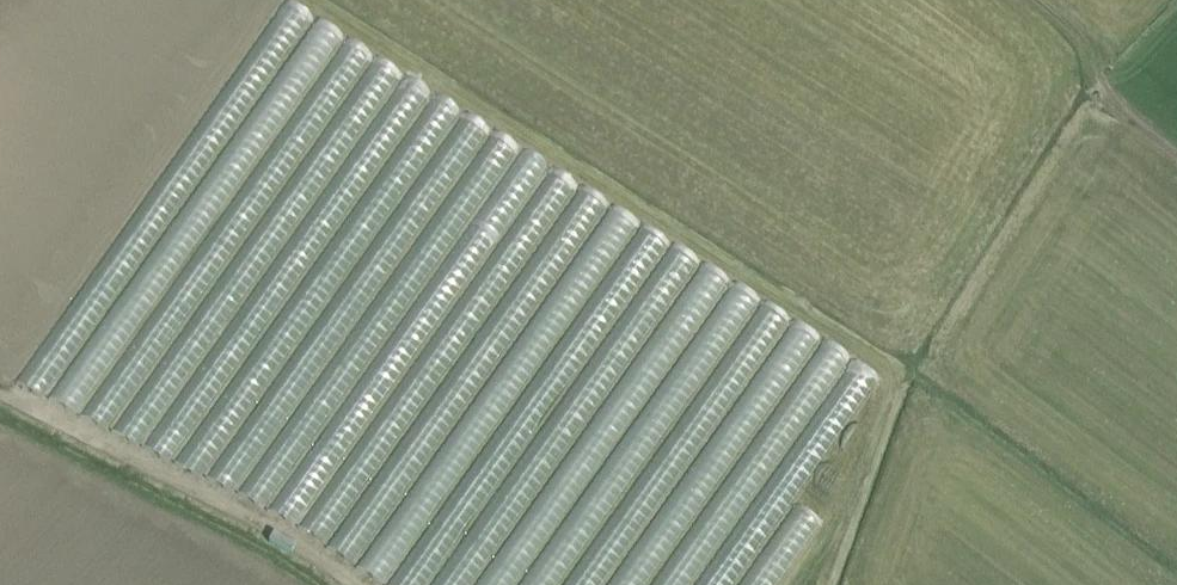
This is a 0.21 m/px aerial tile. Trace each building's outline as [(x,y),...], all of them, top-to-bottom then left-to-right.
[(327,134),(383,65),(364,49),(308,118),(327,134)] [(346,127),(354,133),(360,124),(373,132),(409,79),(387,65),(346,127)] [(421,84),(373,145),(387,156),(408,129),(414,134),(441,100),(421,84)] [(446,102),(411,155),(428,167),(463,114),(446,102)] [(442,177),(463,188),(493,131),(472,120),(442,177)] [(474,188),(499,202),(527,153),(502,139),(474,188)] [(508,205),(530,215),(552,166),(530,156),(508,205)] [(532,229),(549,239),(579,186),(562,176),(532,229)] [(592,194),(554,254),(575,267),(613,207),(592,194)] [(604,291),(649,231),(625,213),(581,273),(604,291)] [(655,233),(597,312),(620,329),(678,251),(655,233)] [(683,251),(623,342),(648,359),(708,268),(683,251)] [(168,294),(107,434),(188,469),(234,364),(211,354),(227,319),(221,316),(211,339),(194,331),(203,309),(168,294)] [(773,309),(719,390),(742,406),(797,325),(773,309)] [(804,327),(744,417),(765,432),(825,341),(804,327)] [(834,346),(748,476),(772,492),(858,362),(834,346)] [(868,470),(846,457),(842,472),(836,471),(890,381),(859,362),(743,556),(743,557),(755,560),(764,544),(759,533),(767,520),(786,531),(754,584),(800,584),(868,470)] [(254,427),(220,487),(241,500),(276,440),(254,427)] [(288,444),(249,503),(267,515),(277,517),(285,505),(283,520),(294,527),(309,530),(315,521),(312,539),(328,549),(336,551),(357,519),(360,499),(363,495),(367,473),(355,471),(318,528),(328,470),(317,463),(292,501),(299,463),(300,461),(303,446),(288,444)] [(339,559),(363,574),(414,491),(391,477),(339,559)] [(367,579),(377,584),(398,584),(450,506),(425,490),(367,579)] [(483,515),(458,499),(406,584),(441,584),(483,515)] [(517,531),(492,515),(450,584),(485,584),(517,531)] [(490,584),(525,584),(544,551),(517,536),(490,584)] [(576,574),(552,558),(534,584),(568,584),(576,574)] [(703,584),(739,584),(742,572),(737,569),(704,583),(703,584)] [(578,584),(597,584),(584,576),(578,584)]
